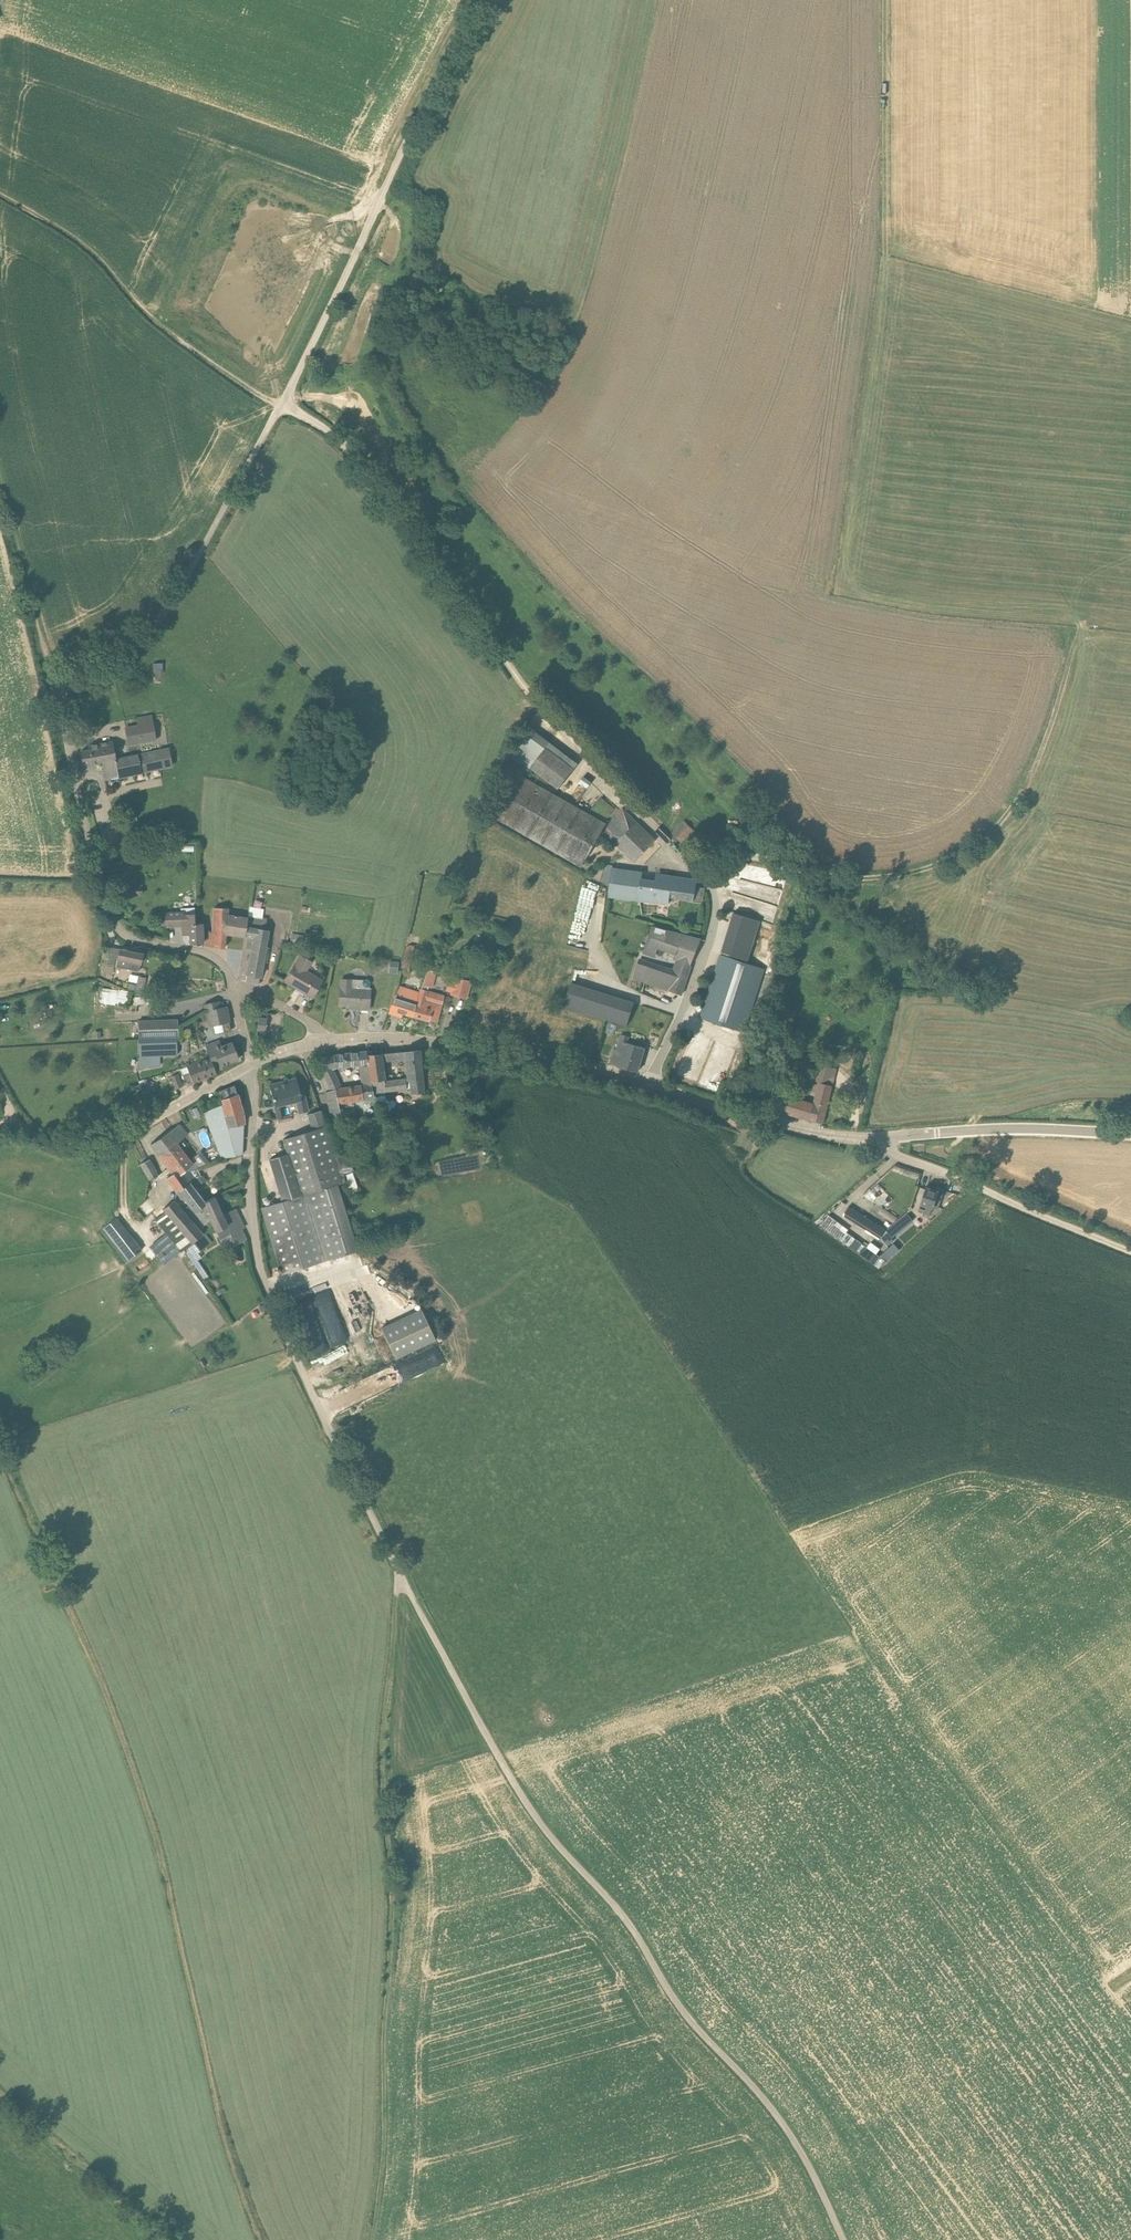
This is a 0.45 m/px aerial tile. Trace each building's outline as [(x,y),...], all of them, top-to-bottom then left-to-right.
[(156,673),(165,672),(164,662),(155,663),(156,673)] [(165,713),(156,714),(157,738),(158,744),(167,744),(165,713)] [(140,736),(141,742),(156,740),(154,729),(153,723),(138,726),(126,729),(128,738),(140,736)] [(531,730),(513,753),(558,788),(576,765),(531,730)] [(84,766),(101,762),(105,781),(172,767),(170,755),(158,757),(157,750),(138,754),(116,759),(112,742),(89,746),(90,750),(81,751),(84,766)] [(581,867),(606,823),(516,772),(490,817),(581,867)] [(587,788),(591,782),(584,776),(580,782),(587,788)] [(634,863),(647,849),(654,841),(623,810),(615,818),(603,830),(634,862),(634,863)] [(672,833),(681,842),(693,829),(684,821),(672,833)] [(634,901),(637,878),(638,871),(608,868),(606,898),(634,901)] [(747,883),(786,889),(788,874),(750,868),(747,883)] [(674,883),(643,879),(641,902),(669,904),(669,896),(693,900),(697,880),(675,877),(674,883)] [(249,907),(247,917),(262,920),(263,909),(249,907)] [(246,927),(247,917),(228,914),(229,908),(213,908),(211,932),(207,932),(205,946),(224,949),(225,933),(244,936),(246,927)] [(203,943),(202,923),(195,924),(194,914),(184,914),(184,911),(165,912),(166,928),(181,927),(181,936),(190,935),(190,944),(203,943)] [(722,952),(748,960),(760,922),(733,914),(722,952)] [(245,983),(258,985),(267,930),(264,930),(266,920),(262,920),(247,917),(246,927),(244,936),(248,937),(246,948),(251,949),(245,983)] [(701,939),(691,935),(654,920),(643,953),(655,958),(658,949),(675,955),(673,959),(676,961),(673,969),(639,958),(633,979),(681,995),(691,965),(701,939)] [(407,944),(401,973),(409,974),(415,946),(407,944)] [(282,948),(283,951),(286,953),(289,953),(291,950),(290,947),(287,945),(284,945),(282,948)] [(143,954),(120,949),(109,947),(110,948),(107,960),(115,962),(115,959),(118,960),(117,967),(139,972),(143,954)] [(318,988),(322,980),(308,971),(312,962),(299,954),(289,971),(291,972),(285,981),(312,997),(318,988)] [(765,969),(731,958),(721,954),(700,1018),(745,1033),(765,969)] [(398,962),(389,961),(388,973),(397,974),(398,962)] [(143,994),(146,978),(138,977),(136,985),(128,983),(126,989),(135,991),(143,994)] [(466,999),(470,982),(456,978),(451,995),(466,999)] [(369,1010),(371,988),(369,988),(369,987),(370,986),(371,984),(370,982),(370,980),(368,979),(366,979),(365,979),(363,980),(345,979),(341,979),(340,994),(339,1005),(359,1006),(359,1009),(369,1010)] [(413,1017),(419,992),(398,985),(389,1013),(397,1016),(398,1013),(413,1017)] [(606,1019),(628,1025),(634,1004),(571,985),(564,1006),(606,1019)] [(444,996),(429,992),(420,990),(419,992),(413,1017),(429,1021),(429,1020),(437,1022),(444,996)] [(220,1008),(219,1001),(204,1004),(206,1011),(220,1008)] [(206,1013),(208,1021),(209,1027),(213,1026),(222,1024),(229,1023),(230,1022),(226,1006),(220,1008),(206,1011),(206,1013)] [(208,1021),(206,1013),(198,1015),(200,1022),(208,1021)] [(270,1017),(261,1016),(260,1032),(268,1033),(270,1017)] [(178,1020),(138,1022),(139,1039),(177,1038),(178,1038),(178,1020)] [(615,1031),(618,1023),(609,1020),(606,1029),(615,1031)] [(231,1031),(229,1023),(222,1024),(224,1032),(231,1031)] [(626,1043),(627,1036),(621,1035),(617,1050),(614,1049),(611,1063),(619,1066),(619,1067),(638,1072),(645,1048),(626,1043)] [(757,1049),(762,1050),(766,1036),(762,1035),(757,1049)] [(177,1056),(177,1039),(177,1038),(139,1039),(139,1043),(139,1057),(149,1057),(177,1056)] [(221,1066),(238,1059),(232,1043),(221,1047),(220,1043),(213,1046),(212,1043),(206,1046),(210,1058),(216,1072),(222,1069),(221,1066)] [(423,1093),(420,1061),(419,1050),(367,1055),(366,1055),(367,1064),(371,1083),(373,1094),(385,1092),(406,1090),(404,1079),(385,1081),(383,1062),(405,1060),(410,1095),(423,1093)] [(366,1055),(367,1055),(367,1052),(344,1054),(323,1059),(320,1060),(322,1069),(333,1069),(335,1069),(335,1067),(367,1064),(366,1055)] [(216,1073),(216,1072),(210,1058),(181,1069),(187,1085),(216,1073)] [(706,1086),(719,1090),(726,1066),(714,1062),(706,1086)] [(825,1112),(833,1086),(837,1068),(815,1063),(811,1081),(818,1082),(812,1105),(808,1119),(822,1123),(825,1112)] [(373,1094),(371,1083),(361,1084),(342,1088),(333,1069),(322,1069),(321,1070),(331,1091),(325,1093),(330,1117),(340,1115),(338,1104),(373,1098),(373,1094)] [(176,1089),(182,1087),(177,1075),(171,1077),(176,1089)] [(299,1114),(308,1111),(302,1087),(299,1088),(296,1078),(295,1078),(296,1079),(270,1085),(270,1084),(269,1084),(275,1107),(296,1102),(299,1114)] [(139,1082),(141,1086),(143,1085),(143,1087),(151,1090),(154,1082),(145,1079),(139,1082)] [(767,1106),(788,1114),(808,1119),(812,1105),(805,1103),(786,1097),(791,1083),(776,1079),(767,1106)] [(221,1159),(231,1157),(242,1155),(243,1124),(243,1114),(241,1106),(234,1086),(219,1093),(223,1104),(203,1113),(221,1159)] [(392,1107),(393,1108),(396,1102),(391,1099),(389,1101),(386,1100),(384,1095),(376,1098),(379,1105),(386,1110),(389,1112),(392,1107)] [(197,1107),(190,1110),(194,1119),(200,1116),(197,1107)] [(151,1145),(161,1159),(173,1176),(168,1180),(176,1194),(190,1184),(185,1176),(194,1170),(187,1161),(174,1144),(187,1135),(179,1125),(151,1145)] [(345,1182),(343,1175),(336,1155),(325,1127),(312,1131),(283,1140),(288,1155),(300,1196),(338,1185),(345,1182)] [(197,1169),(210,1164),(202,1151),(187,1161),(194,1170),(197,1169)] [(346,1151),(336,1155),(343,1175),(353,1172),(346,1151)] [(282,1202),(300,1196),(288,1155),(269,1160),(282,1202)] [(419,1173),(429,1165),(423,1158),(414,1166),(419,1173)] [(149,1181),(157,1177),(148,1160),(141,1164),(149,1181)] [(185,1176),(190,1184),(200,1177),(194,1170),(185,1176)] [(205,1203),(205,1202),(190,1184),(176,1194),(181,1199),(183,1198),(195,1213),(203,1206),(204,1208),(205,1207),(204,1204),(205,1203)] [(338,1185),(300,1196),(282,1202),(261,1209),(282,1275),(292,1272),(325,1262),(358,1251),(338,1185)] [(940,1189),(939,1191),(927,1187),(918,1211),(925,1213),(924,1217),(928,1218),(929,1215),(930,1215),(932,1208),(937,1210),(944,1190),(940,1189)] [(245,1239),(244,1237),(240,1229),(244,1228),(236,1210),(222,1215),(214,1197),(205,1202),(205,1203),(204,1204),(205,1207),(204,1208),(210,1221),(215,1233),(223,1249),(245,1239)] [(154,1220),(166,1234),(150,1247),(164,1265),(180,1252),(184,1249),(201,1236),(202,1236),(203,1235),(174,1201),(163,1210),(164,1212),(154,1220)] [(203,1206),(195,1213),(204,1226),(210,1221),(204,1208),(203,1206)] [(913,1221),(907,1213),(887,1229),(886,1231),(850,1208),(845,1215),(881,1239),(881,1238),(888,1246),(890,1244),(892,1238),(913,1221)] [(894,1244),(879,1257),(835,1224),(837,1222),(827,1214),(820,1225),(863,1256),(880,1268),(900,1250),(894,1244)] [(103,1229),(128,1261),(141,1251),(117,1218),(103,1229)] [(201,1236),(184,1249),(194,1264),(201,1258),(198,1253),(208,1245),(201,1236)] [(215,1292),(217,1296),(225,1292),(223,1288),(215,1292)] [(435,1340),(420,1309),(380,1328),(395,1360),(435,1340)] [(410,1378),(447,1364),(440,1348),(410,1359),(413,1367),(407,1370),(410,1378)]
